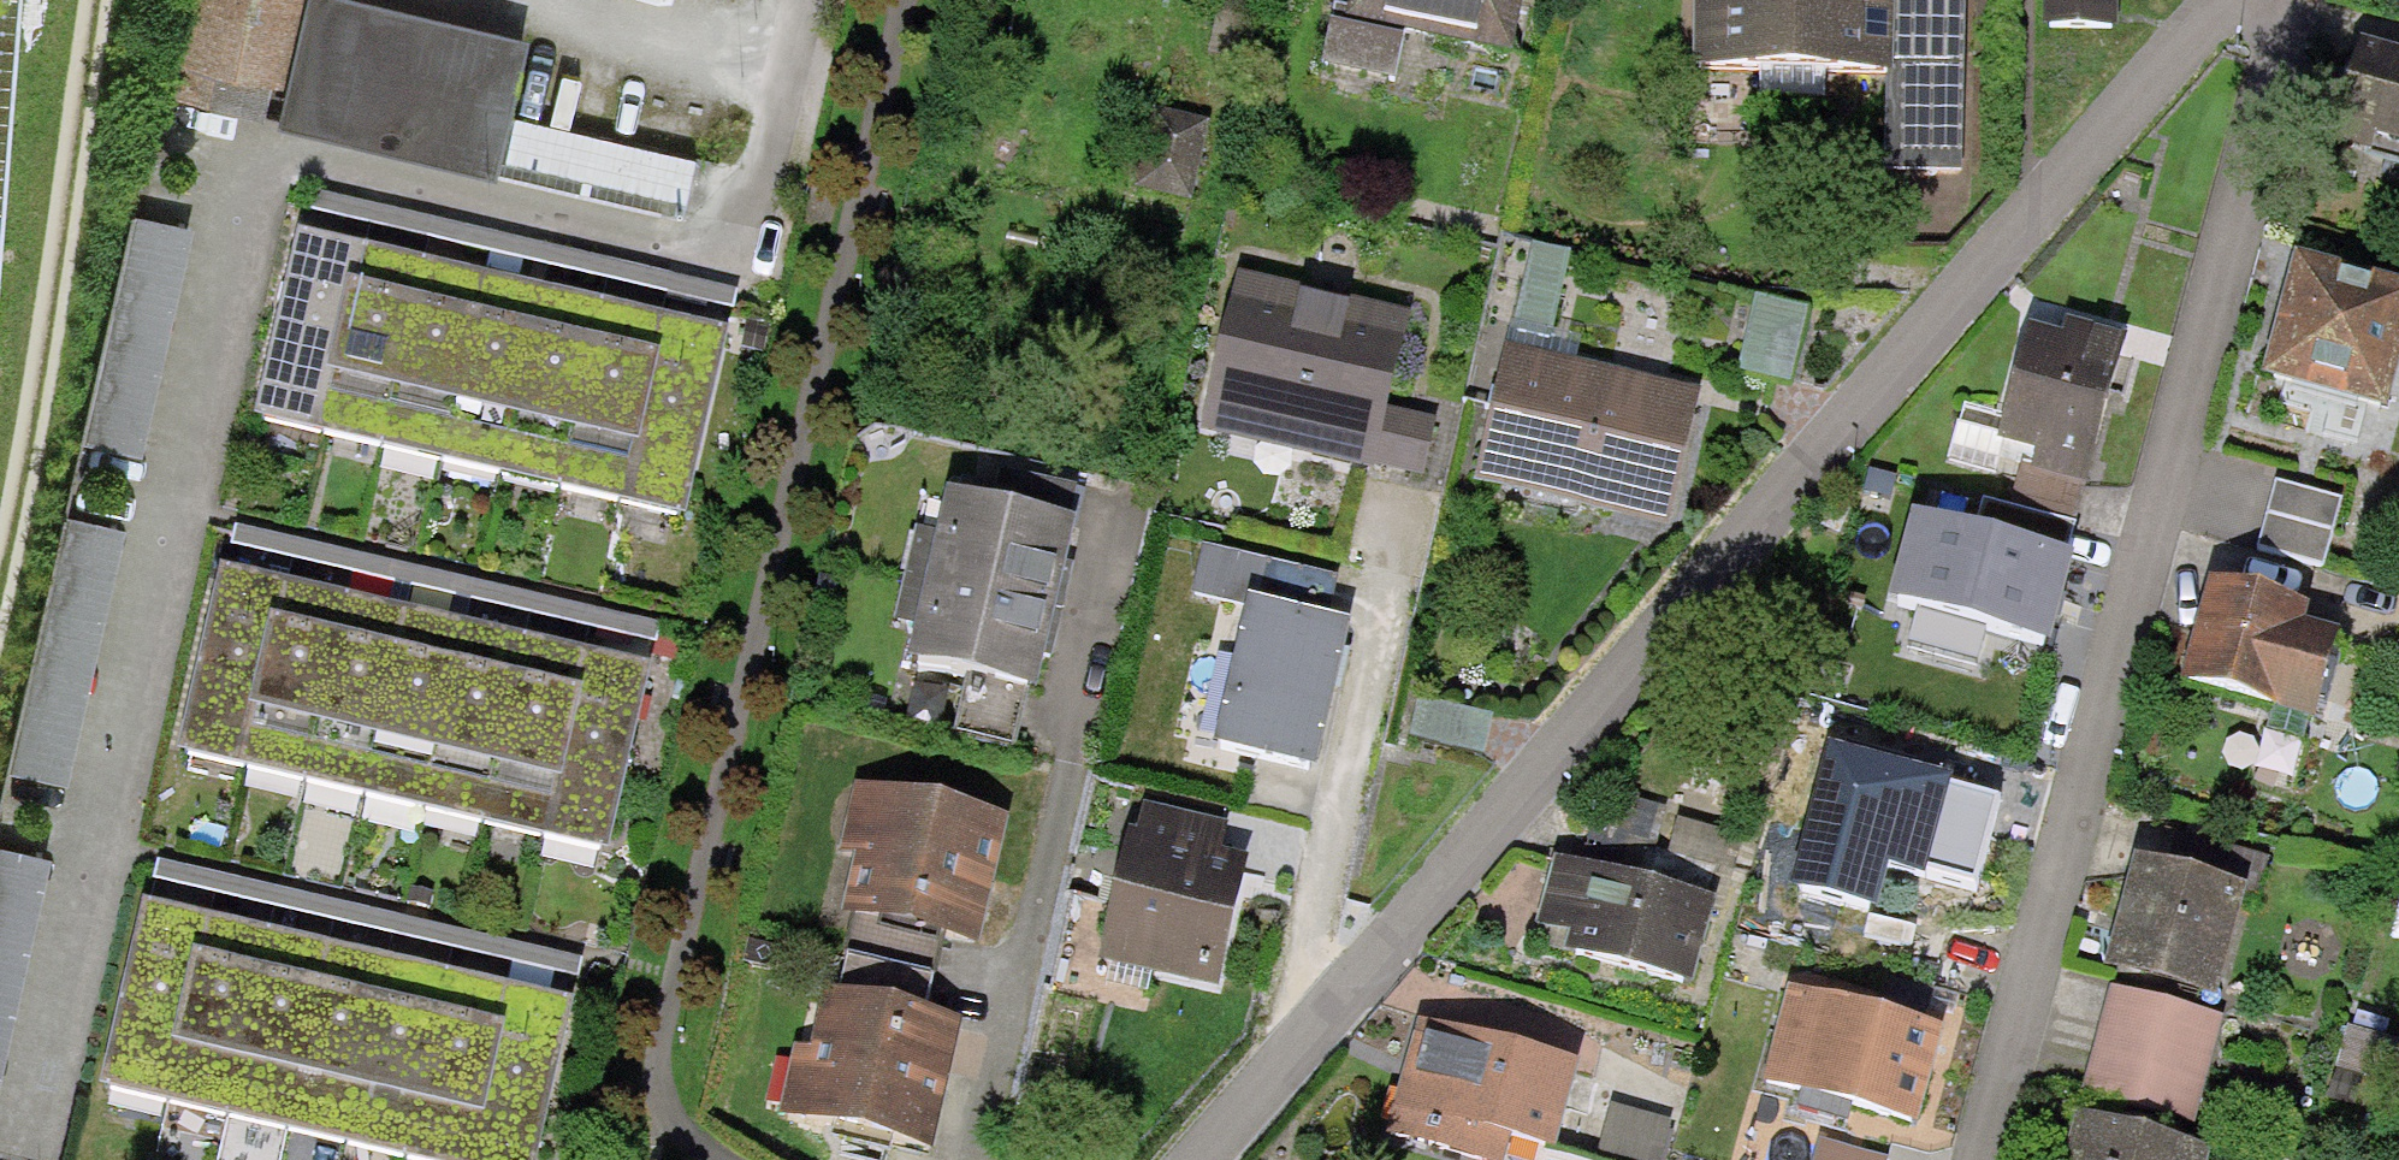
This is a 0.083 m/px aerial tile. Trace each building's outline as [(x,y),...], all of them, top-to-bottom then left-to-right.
[(23,0),(0,0),(0,276),(23,0)] [(1349,6),(1334,3),(1322,63),(1394,77),(1404,28),(1512,50),(1522,0),(1350,0),(1349,6)] [(1696,61),(1888,64),(1892,64),(1893,0),(1696,0),(1696,61)] [(1892,64),(1888,64),(1886,168),(1962,169),(1965,0),(1893,0),(1892,64)] [(2046,24),(2118,24),(2118,0),(2046,0),(2046,24)] [(2359,32),(2351,61),(2330,134),(2398,154),(2398,44),(2359,32)] [(1210,117),(1156,105),(1138,185),(1192,197),(1210,117)] [(738,288),(312,186),(307,206),(733,308),(738,288)] [(192,233),(133,220),(81,448),(140,461),(192,233)] [(331,232),(299,224),(252,414),(317,430),(363,241),(331,232)] [(393,248),(363,241),(317,430),(381,445),(424,255),(393,248)] [(1569,250),(1533,241),(1515,318),(1551,326),(1569,250)] [(2295,246),(2260,370),(2387,405),(2398,363),(2398,275),(2358,263),(2295,246)] [(451,261),(424,255),(381,445),(438,459),(483,268),(451,261)] [(438,459),(501,473),(545,283),(516,276),(483,268),(438,459)] [(1410,307),(1237,268),(1200,426),(1372,465),(1373,460),(1423,472),(1436,416),(1388,405),(1410,307)] [(574,290),(545,283),(501,473),(561,486),(605,297),(574,290)] [(1809,304),(1758,292),(1740,367),(1791,379),(1809,304)] [(638,305),(605,297),(561,486),(625,500),(668,312),(638,305)] [(698,319),(668,312),(625,500),(684,514),(727,326),(698,319)] [(2063,327),(2028,317),(2001,412),(1995,434),(2034,446),(2029,464),(2085,479),(2126,330),(2067,313),(2063,327)] [(1511,317),(1505,341),(1575,358),(1581,333),(1551,326),(1515,318),(1511,317)] [(1575,358),(1505,341),(1473,479),(1669,524),(1701,386),(1575,358)] [(2022,462),(2029,464),(2034,446),(1995,434),(2001,412),(1965,401),(1947,458),(2017,479),(2022,462)] [(2017,479),(2010,502),(2073,520),(2074,517),(2085,479),(2029,464),(2022,462),(2017,479)] [(1004,464),(997,493),(1071,510),(1078,481),(1004,464)] [(2341,495),(2274,477),(2256,544),(2323,562),(2341,495)] [(916,523),(905,570),(1063,607),(1068,586),(1074,560),(1066,559),(1077,512),(1071,510),(997,493),(948,482),(937,528),(916,523)] [(1984,495),(1977,520),(2068,544),(2073,520),(2010,502),(1984,495)] [(1977,520),(1913,502),(1889,589),(2051,634),(2075,546),(2068,544),(1977,520)] [(125,532),(66,519),(11,776),(69,788),(125,532)] [(658,620),(235,523),(230,542),(654,639),(658,620)] [(1338,574),(1203,541),(1191,589),(1246,602),(1249,590),(1329,610),(1338,574)] [(253,565),(221,558),(173,747),(239,763),(285,574),(253,565)] [(2311,597),(2209,569),(2181,675),(2316,712),(2340,622),(2306,613),(2311,597)] [(1058,631),(1063,607),(905,570),(894,615),(914,620),(907,654),(967,668),(1029,682),(1038,684),(1045,653),(1052,654),(1058,631)] [(315,581),(285,574),(239,763),(302,778),(346,589),(315,581)] [(373,595),(346,589),(302,778),(359,792),(404,602),(373,595)] [(1329,610),(1249,590),(1246,602),(1213,736),(1316,761),(1352,615),(1329,610)] [(359,792),(423,806),(467,616),(438,610),(404,602),(359,792)] [(496,623),(467,616),(423,806),(483,820),(526,631),(496,623)] [(559,638),(526,631),(483,820),(546,834),(589,645),(559,638)] [(619,652),(589,645),(546,834),(605,847),(648,659),(619,652)] [(1029,682),(967,668),(953,730),(1015,744),(1029,682)] [(1493,713),(1418,697),(1410,734),(1484,751),(1493,713)] [(1952,770),(1828,736),(1788,878),(1874,902),(1886,859),(1925,870),(1927,863),(1975,876),(1999,792),(1950,778),(1952,770)] [(1010,812),(855,775),(838,845),(854,848),(840,907),(854,911),(944,931),(980,940),(1010,812)] [(1135,825),(1129,824),(1097,955),(1217,984),(1249,852),(1221,845),(1228,819),(1142,798),(1135,825)] [(1744,835),(1676,816),(1666,849),(1735,868),(1744,835)] [(2167,821),(2158,854),(2249,879),(2246,894),(2258,897),(2271,849),(2167,821)] [(0,849),(0,1078),(51,861),(0,849)] [(2158,854),(2136,849),(2105,961),(2219,992),(2246,894),(2249,879),(2158,854)] [(1715,893),(1554,851),(1536,919),(1570,928),(1565,945),(1693,978),(1715,893)] [(582,956),(157,856),(153,875),(578,975),(582,956)] [(177,901),(145,893),(97,1082),(163,1099),(209,910),(177,901)] [(239,917),(209,910),(163,1099),(226,1114),(270,924),(239,917)] [(927,1006),(944,931),(854,911),(837,985),(927,1006)] [(297,930),(270,924),(226,1114),(284,1127),(328,937),(297,930)] [(284,1127),(347,1142),(391,952),(362,945),(328,937),(284,1127)] [(420,959),(391,952),(347,1142),(407,1155),(450,966),(420,959)] [(450,966),(407,1155),(430,1159),(472,1159),(513,981),(483,974),(450,966)] [(513,981),(472,1159),(535,1159),(572,994),(543,988),(513,981)] [(1945,1024),(1788,981),(1763,1077),(1919,1120),(1945,1024)] [(837,985),(824,982),(810,1042),(795,1039),(778,1111),(934,1146),(964,1014),(927,1006),(837,985)] [(2225,1014),(2111,982),(2081,1093),(2194,1124),(2225,1014)] [(1578,1056),(1418,1013),(1386,1128),(1502,1159),(1510,1129),(1555,1142),(1578,1056)] [(2347,1024),(2335,1065),(2398,1084),(2398,1039),(2347,1024)] [(1596,1154),(1616,1159),(1665,1159),(1677,1119),(1610,1101),(1596,1154)] [(2077,1106),(2060,1159),(2209,1159),(2213,1144),(2077,1106)] [(1818,1136),(1812,1159),(1888,1159),(1889,1154),(1818,1136)]
